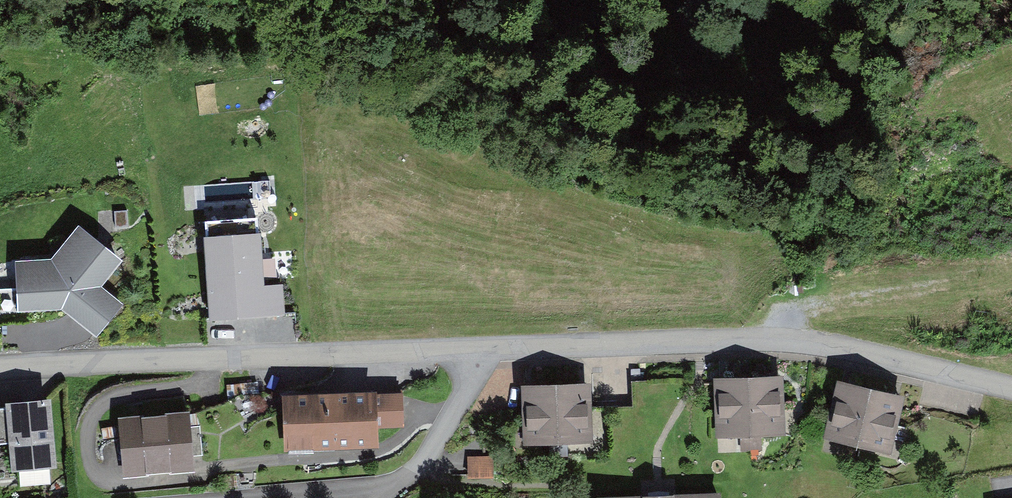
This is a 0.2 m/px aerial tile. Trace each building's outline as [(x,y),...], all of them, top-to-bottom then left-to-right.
[(206,225),(204,241),(210,324),(285,316),(283,286),(264,288),(262,238),(257,222),(206,225)] [(53,263),(16,267),(18,316),(62,312),(96,339),(125,308),(100,290),(124,265),(80,228),(53,263)] [(780,372),(748,373),(751,446),(759,446),(758,430),(782,429),(780,372)] [(751,446),(748,373),(718,375),(720,431),(742,430),(743,447),(751,446)] [(870,386),(841,379),(829,431),(858,438),(870,386)] [(586,381),(556,382),(558,435),(588,433),(586,381)] [(556,382),(526,383),(528,436),(558,435),(556,382)] [(377,384),(282,387),(284,446),(378,443),(377,425),(404,424),(403,389),(377,390),(377,384)] [(898,392),(870,386),(858,438),(886,444),(898,392)] [(52,390),(6,394),(7,402),(9,439),(12,469),(58,465),(52,390)] [(0,402),(0,439),(9,439),(7,402),(0,402)] [(189,405),(119,412),(123,473),(194,467),(189,405)] [(494,454),(467,455),(468,476),(494,475),(494,454)]
